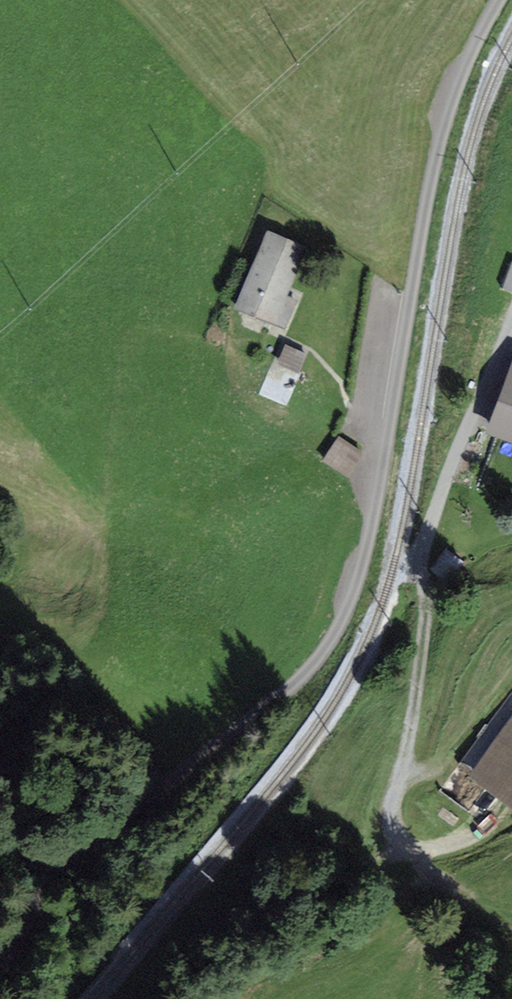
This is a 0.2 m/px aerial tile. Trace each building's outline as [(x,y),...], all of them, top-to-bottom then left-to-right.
[(242,308),(281,323),(311,248),(273,233),(242,308)] [(307,355),(286,345),(275,368),(297,378),(307,355)] [(503,428),(511,431),(511,405),(503,428)] [(348,477),(364,452),(337,435),(321,461),(348,477)] [(449,584),(465,563),(445,549),(430,570),(449,584)] [(473,775),(511,803),(511,721),(473,775)]
